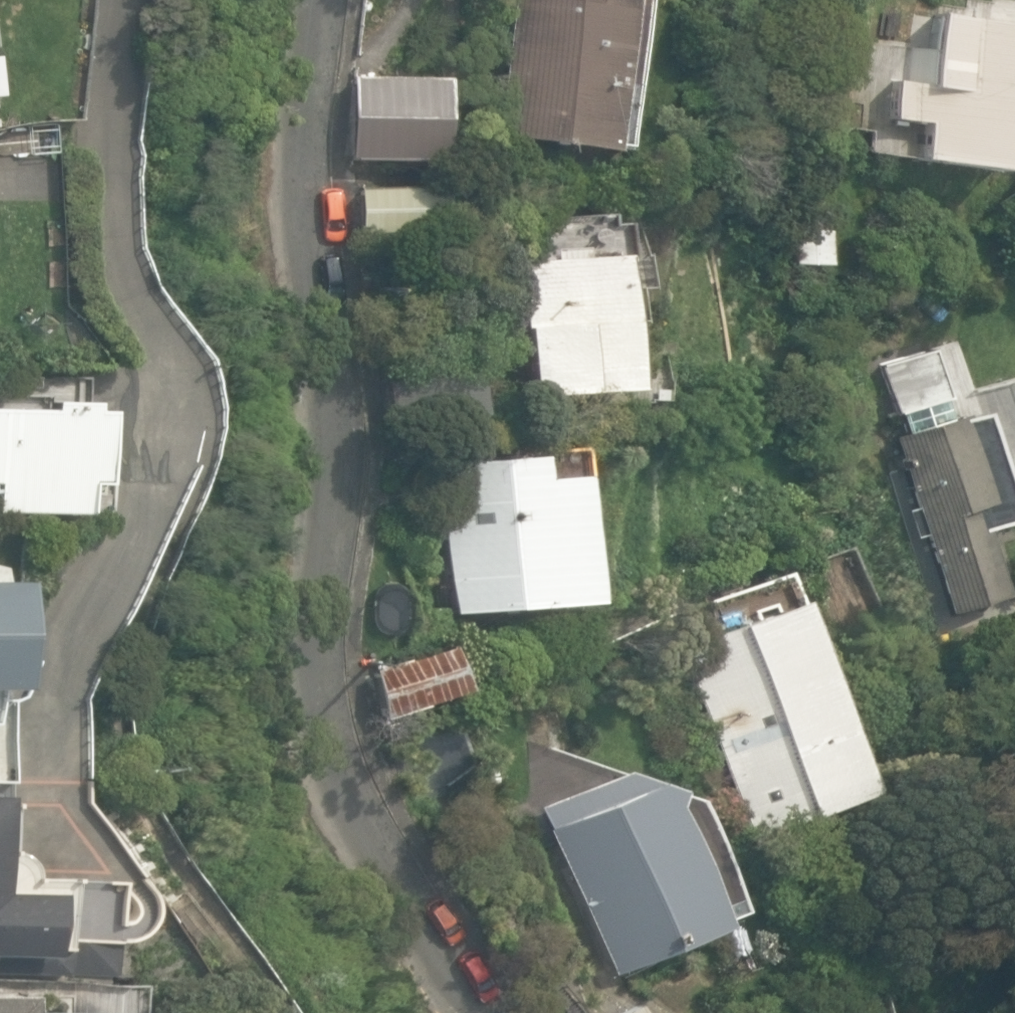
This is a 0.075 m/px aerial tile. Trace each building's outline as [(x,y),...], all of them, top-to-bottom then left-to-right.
[(488,137),(604,155),(628,0),(554,0),(553,4),(524,0),(509,0),(488,137)] [(993,174),(998,139),(1014,141),(1014,27),(933,14),(917,117),(880,111),(873,155),(993,174)] [(348,156),(432,159),(434,80),(351,77),(348,156)] [(356,190),(357,232),(433,230),(432,188),(356,190)] [(785,262),(824,264),(825,230),(786,228),(785,262)] [(548,255),(512,256),(513,301),(494,302),(495,337),(515,336),(517,390),(618,387),(613,249),(584,250),(583,244),(548,246),(548,255)] [(941,399),(928,354),(881,368),(894,413),(941,399)] [(0,410),(0,511),(79,513),(79,486),(95,486),(96,414),(84,414),(85,403),(45,402),(45,411),(0,410)] [(923,534),(947,612),(1003,595),(982,529),(997,525),(963,415),(893,436),(915,507),(907,509),(915,537),(923,534)] [(438,499),(447,612),(577,601),(567,476),(531,479),(529,456),(446,462),(449,498),(438,499)] [(868,789),(780,575),(659,625),(747,838),(868,789)] [(15,688),(15,584),(0,584),(0,688),(15,688)] [(413,683),(429,728),(501,704),(485,659),(413,683)] [(616,774),(534,810),(606,979),(717,932),(662,802),(667,790),(616,774)] [(6,956),(6,974),(113,976),(114,947),(51,945),(52,892),(0,891),(0,956),(6,956)] [(99,1010),(35,1011),(35,995),(0,996),(0,1012),(102,1012),(99,1010)]
